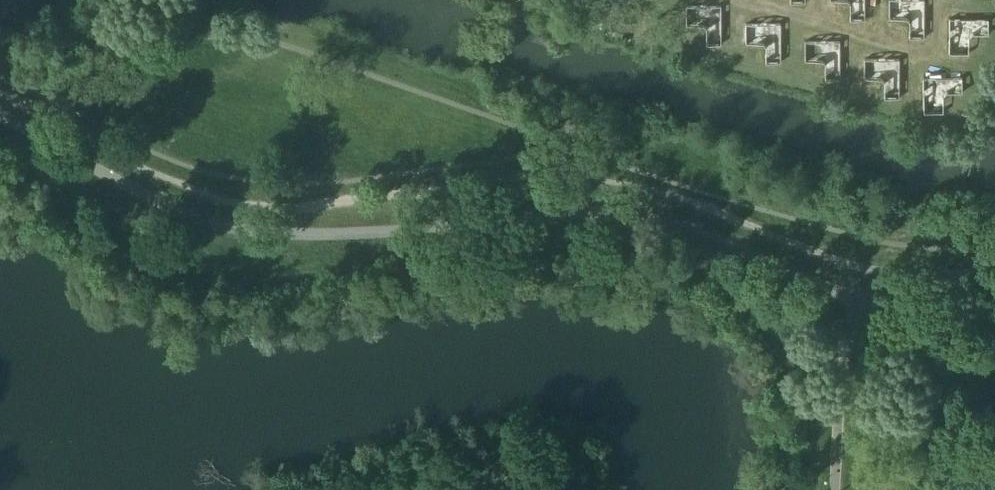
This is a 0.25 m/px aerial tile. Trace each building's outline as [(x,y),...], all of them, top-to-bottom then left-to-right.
[(865,21),(865,0),(828,0),(828,1),(844,1),(848,5),(848,21),(865,21)] [(924,38),(923,0),(887,0),(887,19),(903,19),(907,23),(907,39),(924,38)] [(704,45),(721,44),(721,4),(684,4),(684,25),(701,25),(704,29),(704,45)] [(989,17),(948,17),(948,54),(969,54),(970,37),(973,33),(989,33),(989,20),(989,17)] [(764,62),(781,62),(781,22),(744,22),(744,43),(761,43),(764,46),(764,62)] [(823,81),(840,80),(840,40),(803,40),(803,61),(820,61),(823,65),(823,81)] [(882,98),(899,98),(899,58),(862,58),(862,79),(879,79),(882,82),(882,98)] [(946,93),(962,93),(962,77),(922,77),(922,113),(942,114),(943,97),(946,93)]
